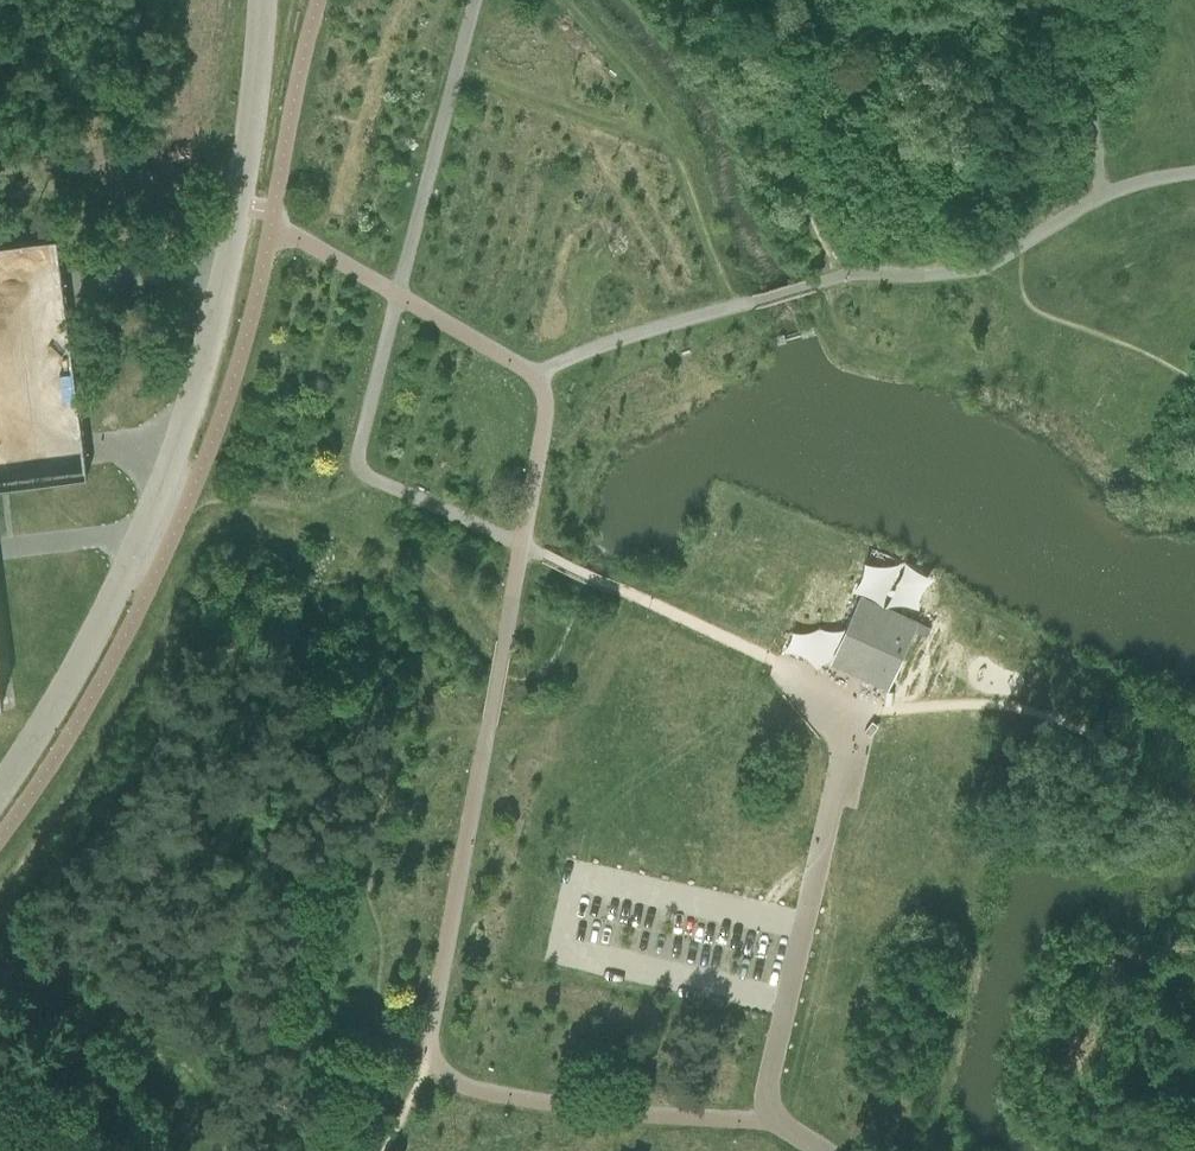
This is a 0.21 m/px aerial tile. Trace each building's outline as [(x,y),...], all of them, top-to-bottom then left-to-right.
[(58,240),(0,248),(0,492),(89,480),(58,240)] [(859,603),(836,654),(867,667),(863,676),(883,685),(888,687),(889,684),(916,622),(892,611),(889,616),(859,603)]
